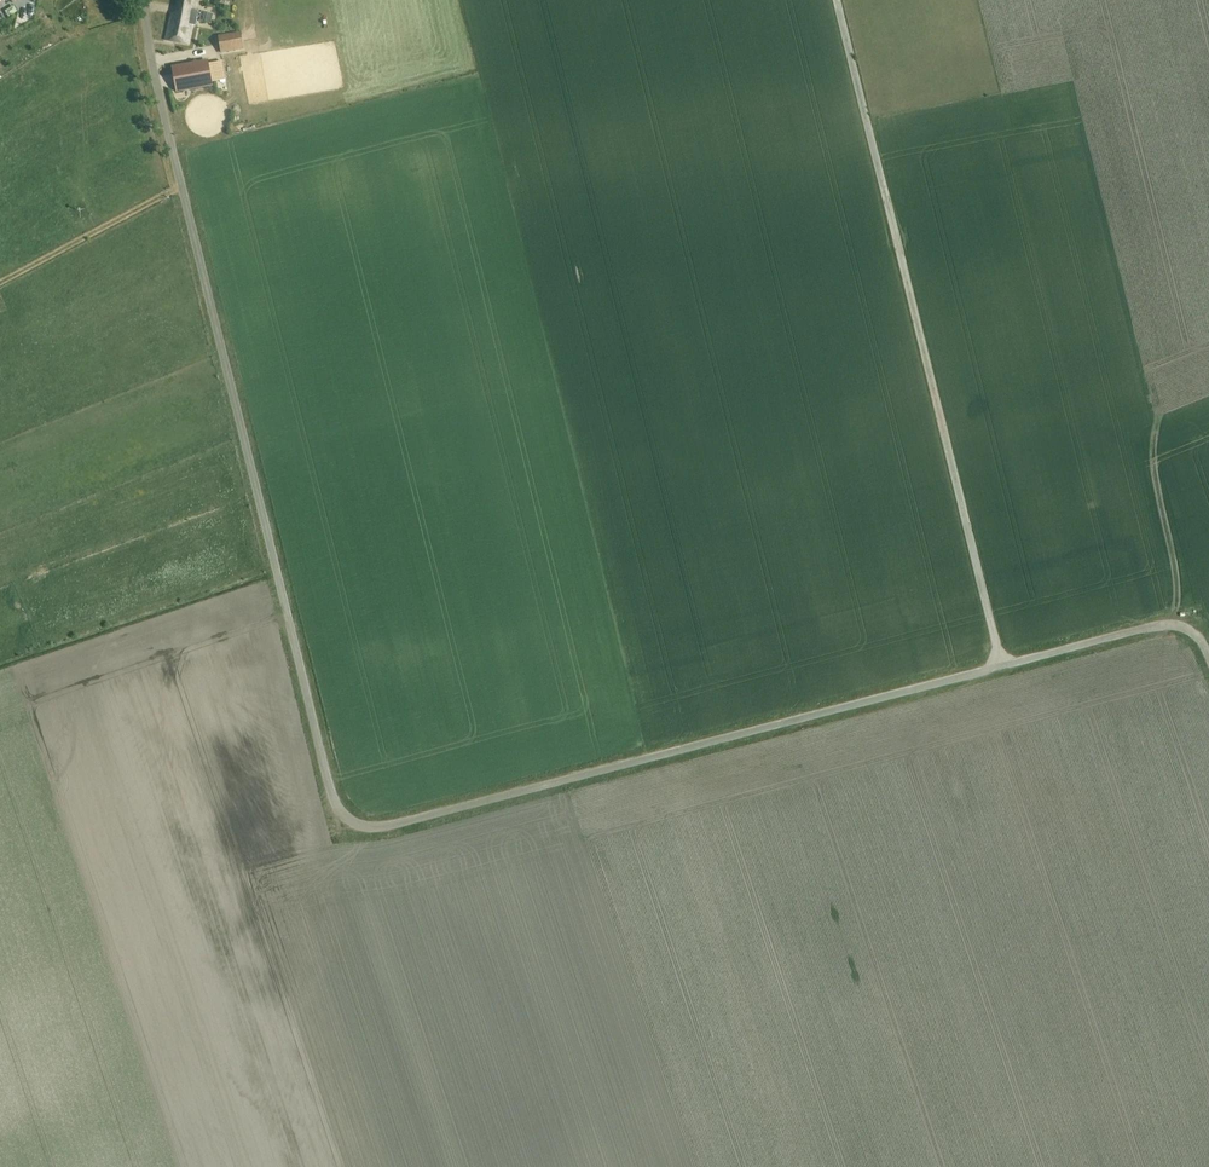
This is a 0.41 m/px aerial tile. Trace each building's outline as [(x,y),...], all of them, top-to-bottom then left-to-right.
[(197,0),(180,0),(176,18),(171,17),(166,43),(187,48),(192,26),(196,27),(199,12),(195,11),(197,0)] [(221,54),(244,50),(241,33),(218,37),(221,54)] [(172,68),(177,93),(213,86),(208,61),(172,68)]
